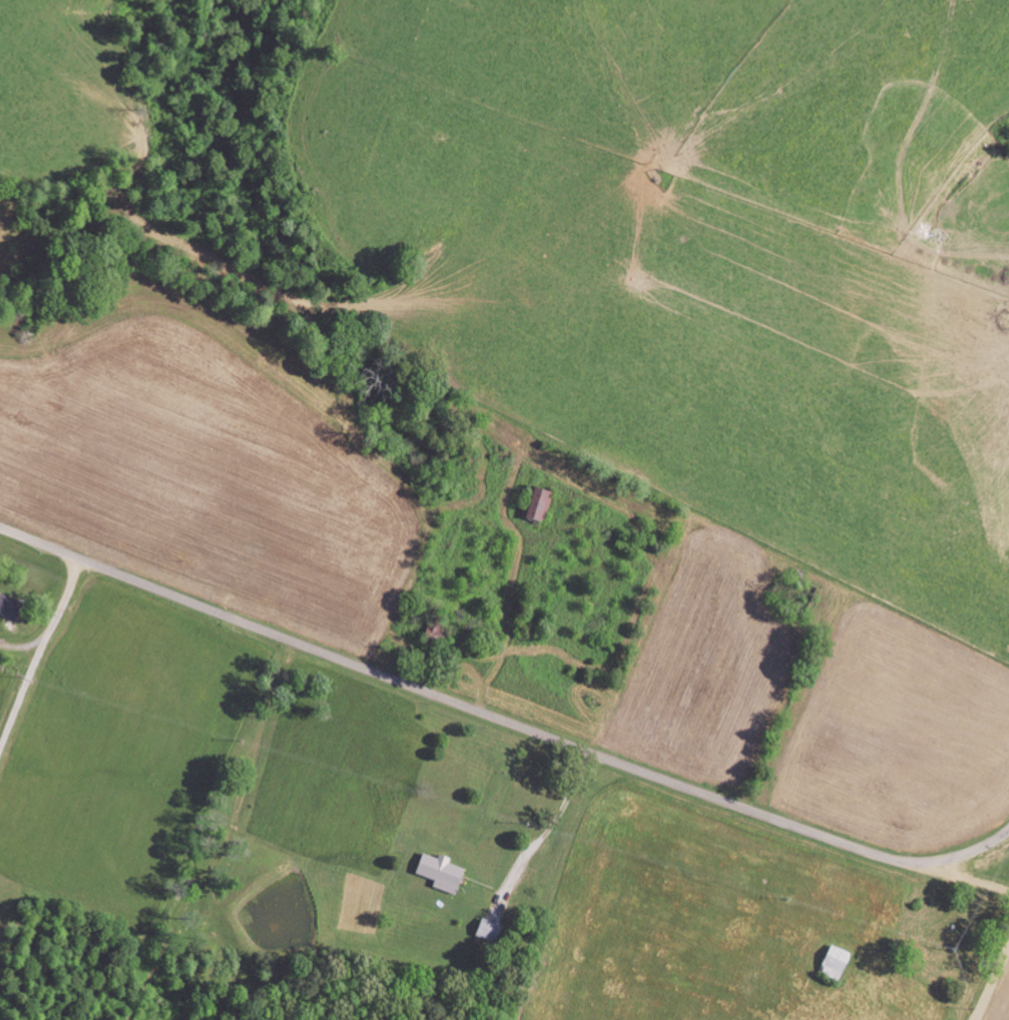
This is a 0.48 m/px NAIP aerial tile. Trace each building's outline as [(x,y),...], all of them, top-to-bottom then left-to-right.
[(555,493),(535,488),(527,519),(547,524),(555,493)] [(26,599),(0,593),(0,614),(22,619),(26,599)] [(469,865),(427,851),(420,873),(439,879),(437,885),(460,893),(469,865)]
